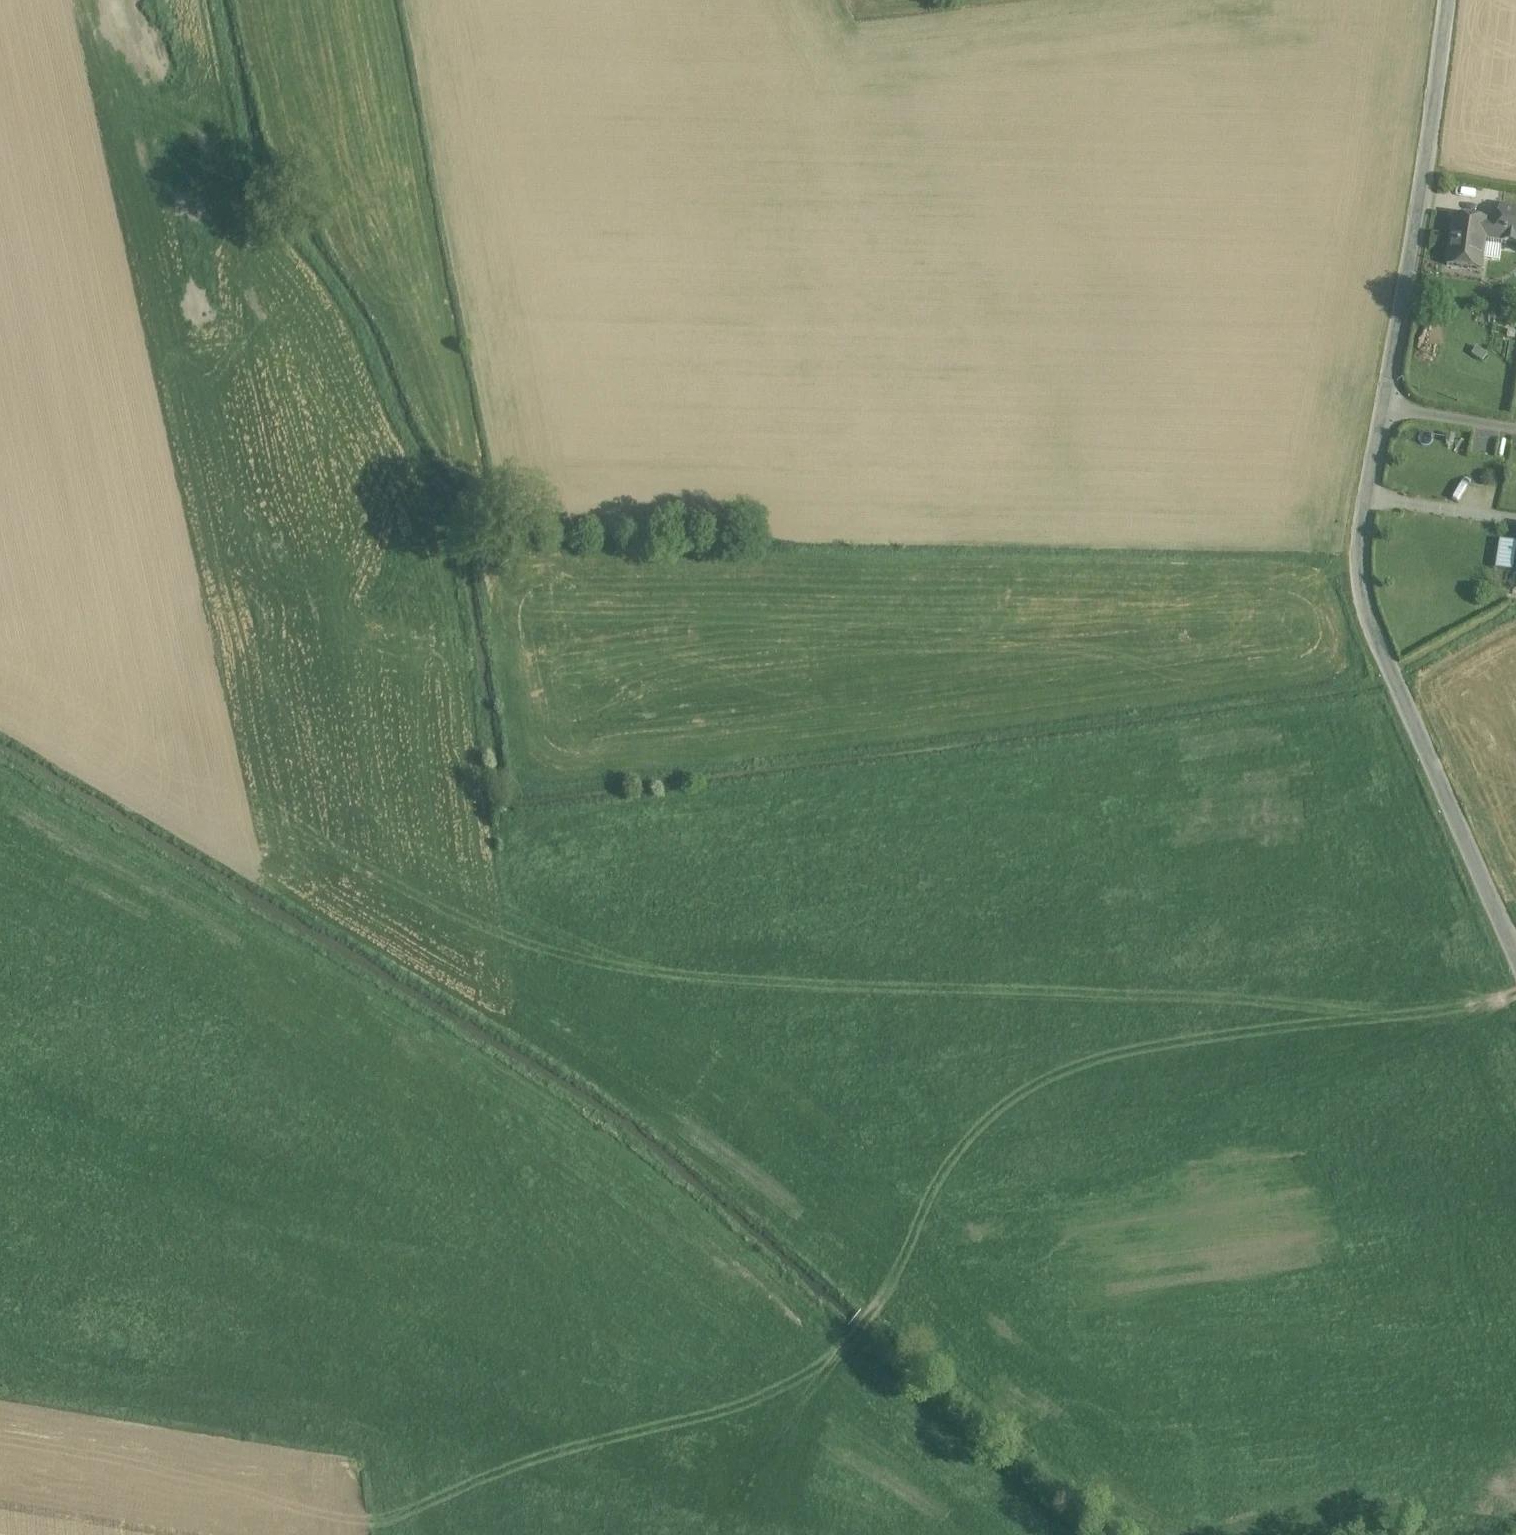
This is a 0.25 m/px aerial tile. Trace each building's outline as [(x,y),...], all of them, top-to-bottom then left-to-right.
[(1511,208),(1510,208),(1500,207),(1498,223),(1515,226),(1515,209),(1511,208)] [(1447,266),(1461,268),(1462,268),(1481,271),(1488,221),(1454,216),(1453,217),(1447,266)] [(1488,222),(1487,230),(1486,235),(1502,237),(1504,224),(1488,222)] [(1514,243),(1515,243),(1515,226),(1504,224),(1502,241),(1514,243)]
